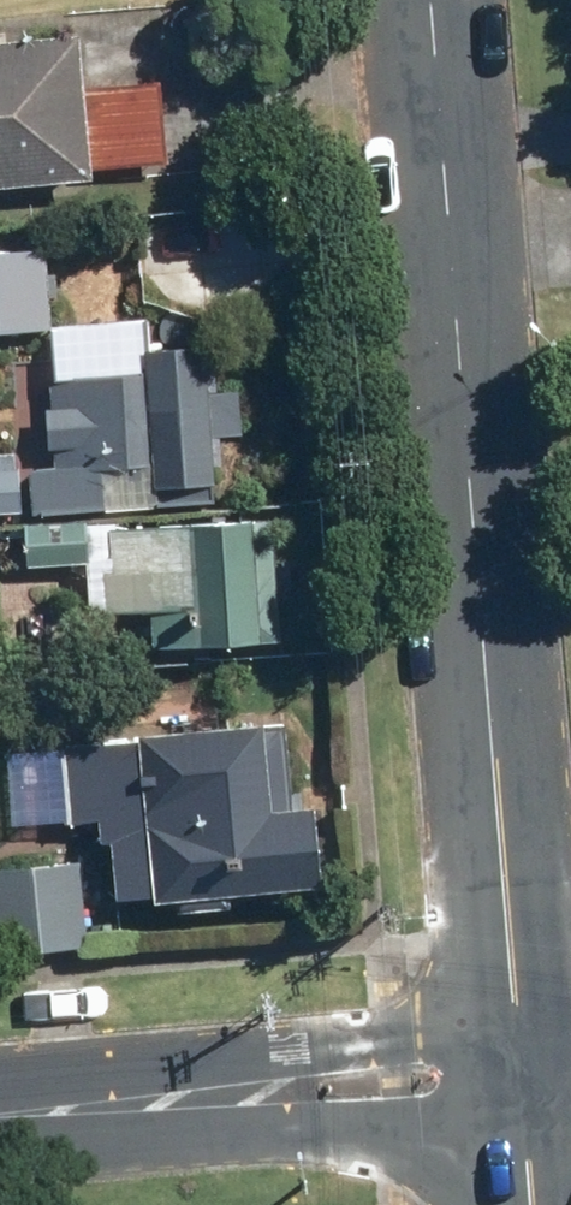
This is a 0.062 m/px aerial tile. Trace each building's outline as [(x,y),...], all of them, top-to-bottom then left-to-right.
[(0,39),(0,187),(89,179),(88,167),(155,162),(150,83),(79,88),(73,32),(0,39)] [(0,248),(0,332),(29,330),(23,246),(0,248)] [(208,483),(205,435),(238,434),(235,385),(200,387),(199,341),(135,345),(136,374),(43,378),(45,492),(35,492),(36,513),(98,510),(96,467),(145,465),(146,485),(208,483)] [(142,609),(143,645),(276,641),(272,516),(100,522),(102,568),(84,568),(86,611),(142,609)] [(16,522),(17,566),(82,562),(80,519),(16,522)] [(257,722),(0,748),(5,824),(102,817),(108,902),(318,882),(313,802),(268,806),(257,722)] [(0,866),(0,948),(83,941),(74,856),(0,866)]
